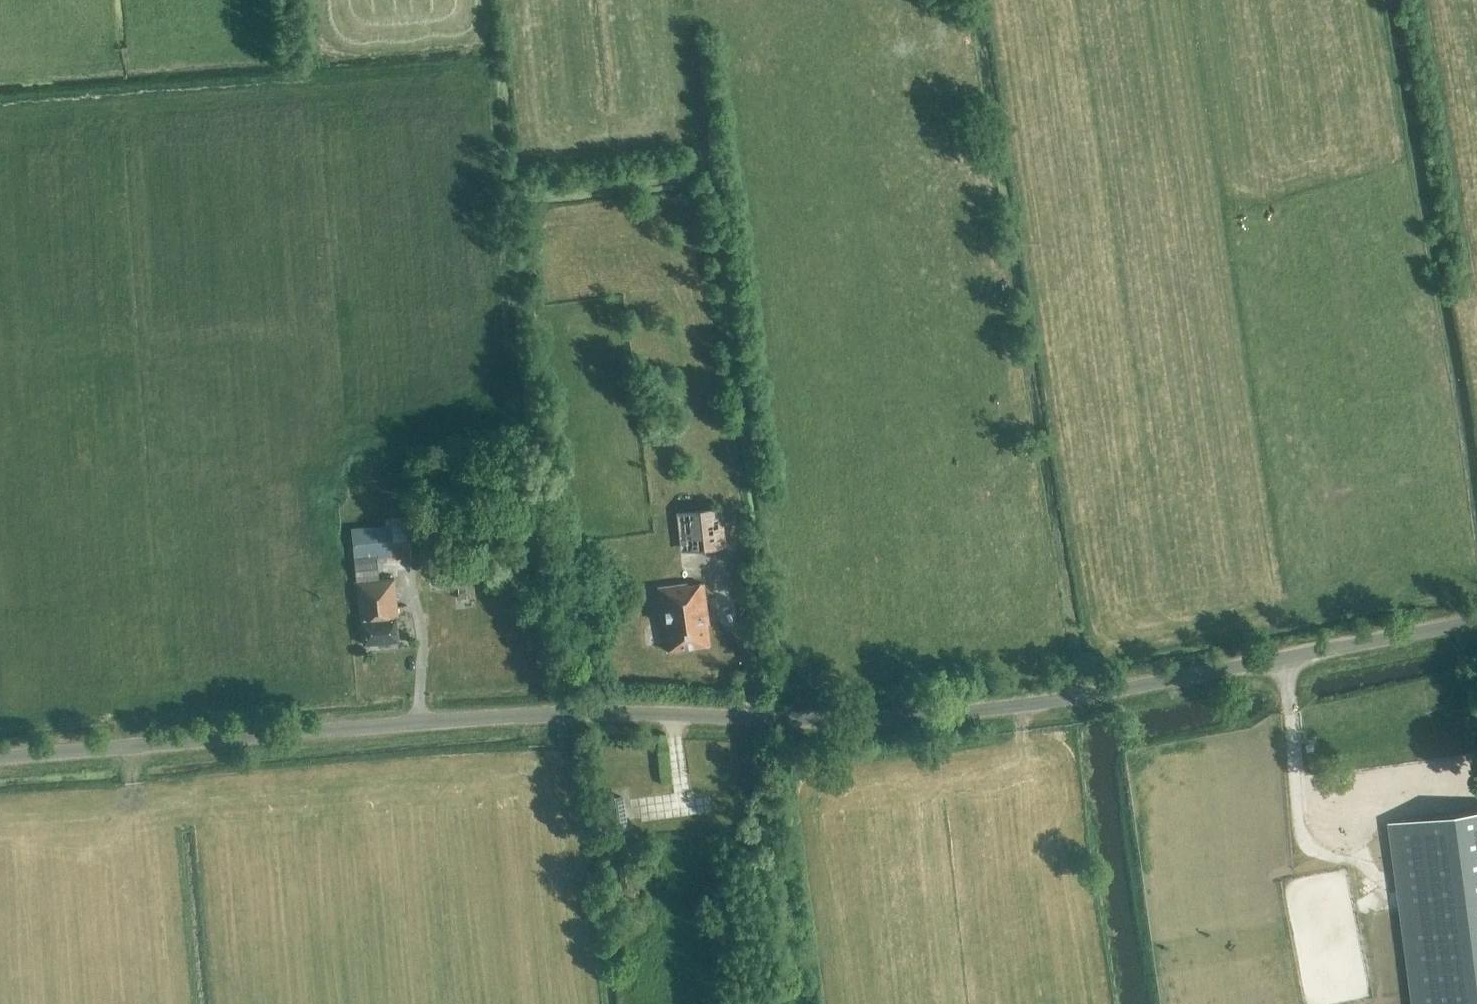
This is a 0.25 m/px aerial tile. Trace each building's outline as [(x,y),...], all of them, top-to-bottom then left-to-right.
[(681,551),(726,546),(721,506),(677,512),(681,551)] [(357,583),(363,645),(398,642),(396,617),(398,617),(394,579),(380,581),(377,555),(386,555),(387,562),(412,560),(407,517),(385,519),(386,526),(351,530),(354,555),(377,553),(377,555),(354,557),(357,583)] [(475,598),(474,575),(457,576),(458,599),(475,598)] [(711,644),(702,582),(687,584),(686,583),(658,587),(667,650),(711,644)] [(607,835),(628,832),(623,795),(602,798),(607,835)] [(1393,823),(1417,1003),(1476,1003),(1476,812),(1393,823)]
